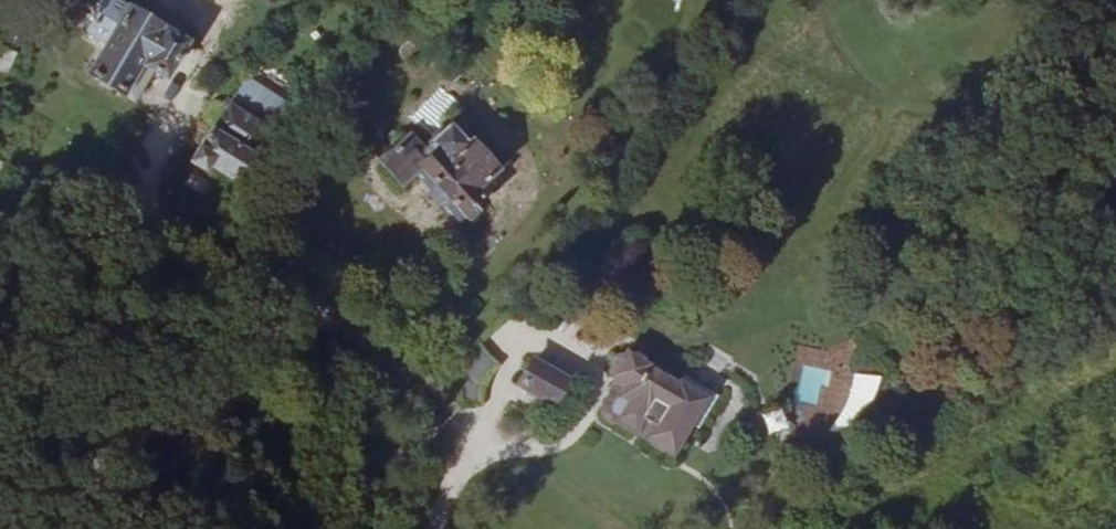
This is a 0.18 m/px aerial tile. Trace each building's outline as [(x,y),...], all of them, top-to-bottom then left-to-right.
[(181,43),(110,0),(108,0),(107,2),(102,0),(101,0),(95,9),(100,13),(87,35),(108,48),(91,76),(124,96),(141,67),(151,73),(160,78),(181,43)] [(40,4),(40,9),(46,12),(51,8),(50,3),(44,1),(40,4)] [(1,87),(15,56),(3,51),(0,51),(0,87),(1,87)] [(318,106),(304,93),(250,157),(230,181),(229,182),(243,194),(318,106)] [(230,181),(250,157),(237,149),(253,127),(229,110),(213,133),(211,131),(189,163),(214,180),(219,173),(230,181)] [(496,173),(450,126),(423,151),(416,144),(402,143),(385,160),(384,169),(396,181),(408,182),(420,172),(467,221),(485,204),(475,194),(496,173)] [(114,157),(107,167),(121,176),(128,165),(114,157)] [(193,218),(197,221),(197,220),(208,207),(204,204),(193,218)] [(789,402),(838,410),(849,351),(800,343),(789,402)] [(482,344),(460,370),(478,384),(499,359),(482,344)] [(694,418),(705,401),(679,385),(677,388),(651,372),(653,369),(628,354),(613,378),(624,384),(608,410),(621,418),(618,422),(636,433),(638,430),(661,444),(661,445),(674,453),(694,418)] [(533,365),(521,385),(553,404),(564,384),(533,365)]
